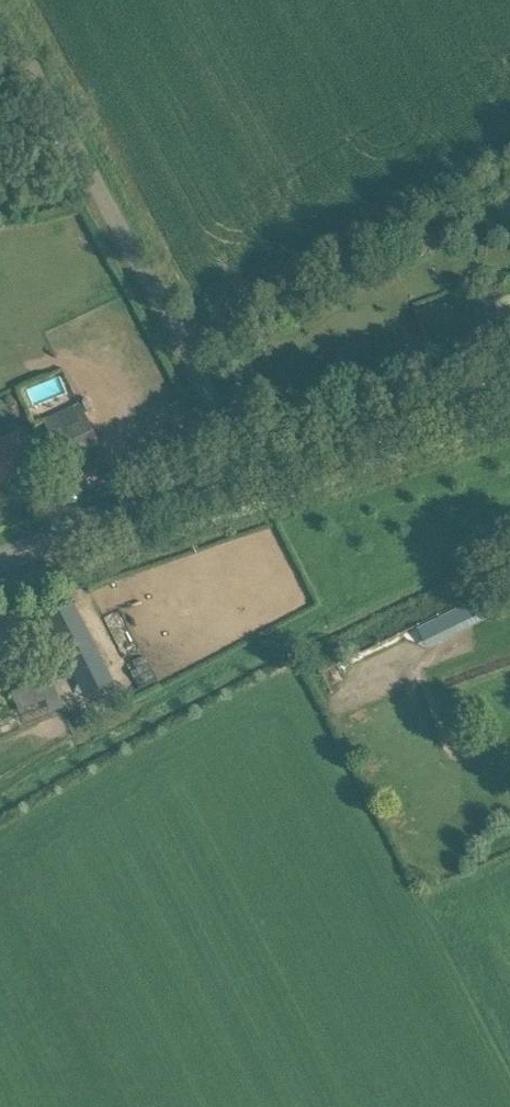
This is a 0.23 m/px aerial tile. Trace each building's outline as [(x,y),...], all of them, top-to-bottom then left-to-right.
[(101,446),(80,403),(45,420),(65,463),(101,446)] [(18,432),(0,439),(0,482),(33,468),(18,432)] [(99,654),(68,594),(41,607),(72,668),(99,654)] [(480,599),(419,629),(426,641),(487,612),(480,599)] [(57,678),(17,691),(26,719),(66,706),(57,678)]
